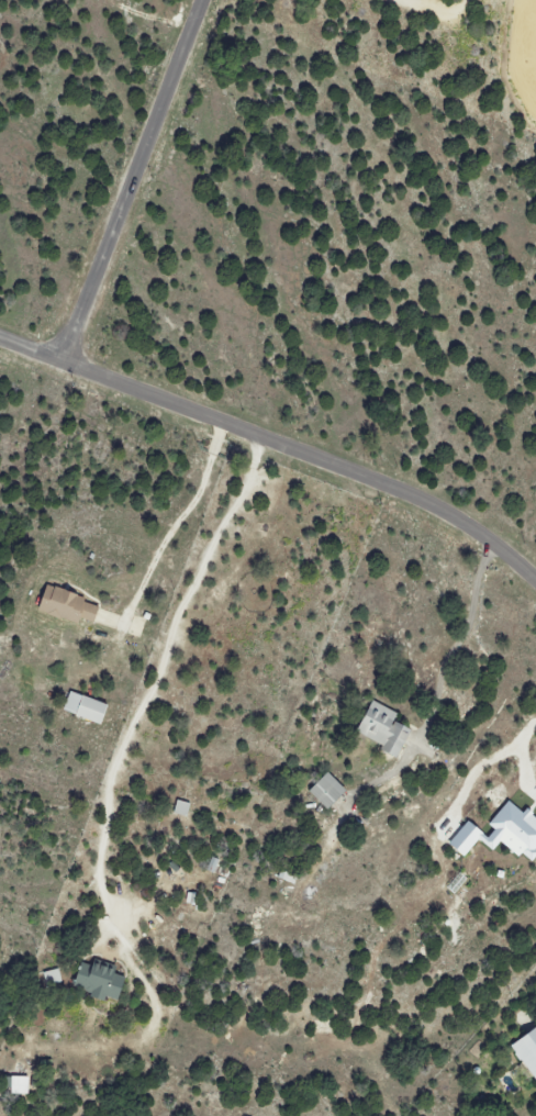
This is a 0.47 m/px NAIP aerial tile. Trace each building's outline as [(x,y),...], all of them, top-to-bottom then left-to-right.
[(82,623),(82,619),(97,623),(102,601),(46,588),(40,613),(82,623)] [(110,705),(71,691),(64,711),(103,725),(110,705)] [(399,714),(373,701),(358,733),(383,745),(381,750),(399,758),(413,729),(396,721),(399,714)] [(330,810),(348,790),(328,773),(310,793),(330,810)] [(191,804),(178,801),(175,814),(188,817),(191,804)] [(450,844),(466,857),(479,840),(494,852),(502,842),(520,857),(523,854),(531,861),(535,854),(535,816),(528,809),(525,814),(509,801),(490,826),(496,831),(490,837),(469,821),(450,844)] [(83,964),(76,991),(108,999),(108,998),(122,1001),(127,978),(116,975),(118,969),(94,963),(93,966),(83,964)] [(512,1044),(535,1085),(535,1030),(512,1044)] [(30,1095),(30,1078),(13,1077),(13,1094),(30,1095)]
